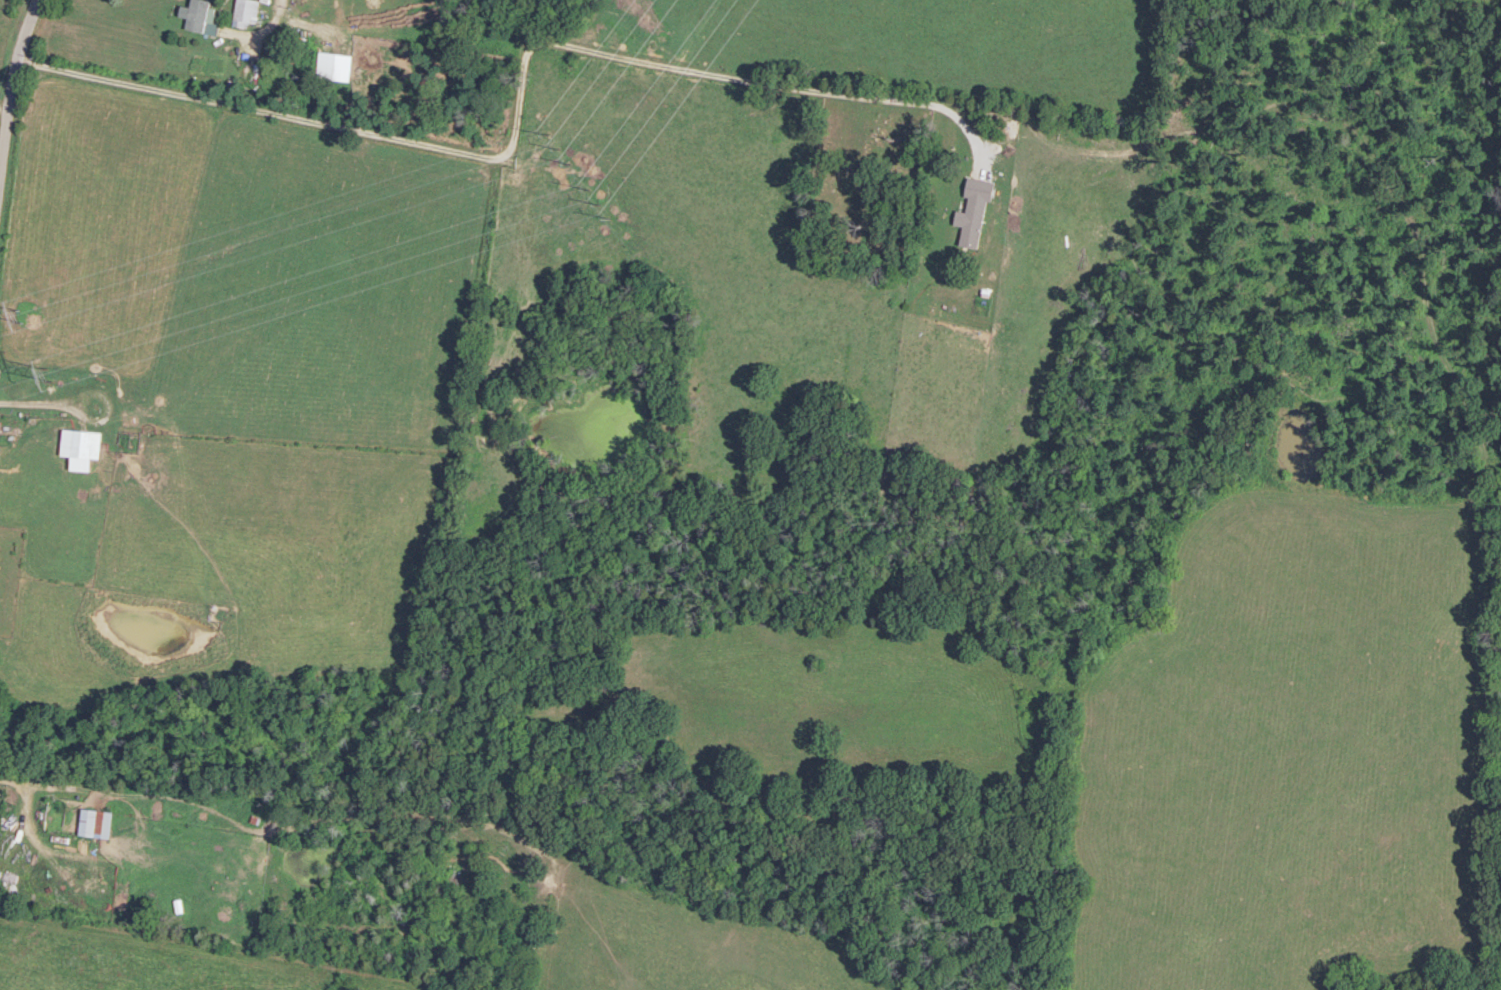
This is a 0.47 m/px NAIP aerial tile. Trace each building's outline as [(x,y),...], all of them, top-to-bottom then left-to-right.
[(189,29),(208,32),(213,0),(194,0),(189,29)] [(236,21),(259,23),(261,0),(238,0),(236,21)] [(102,458),(104,431),(66,428),(64,455),(102,458)] [(114,811),(84,807),(81,835),(111,838),(114,811)]
